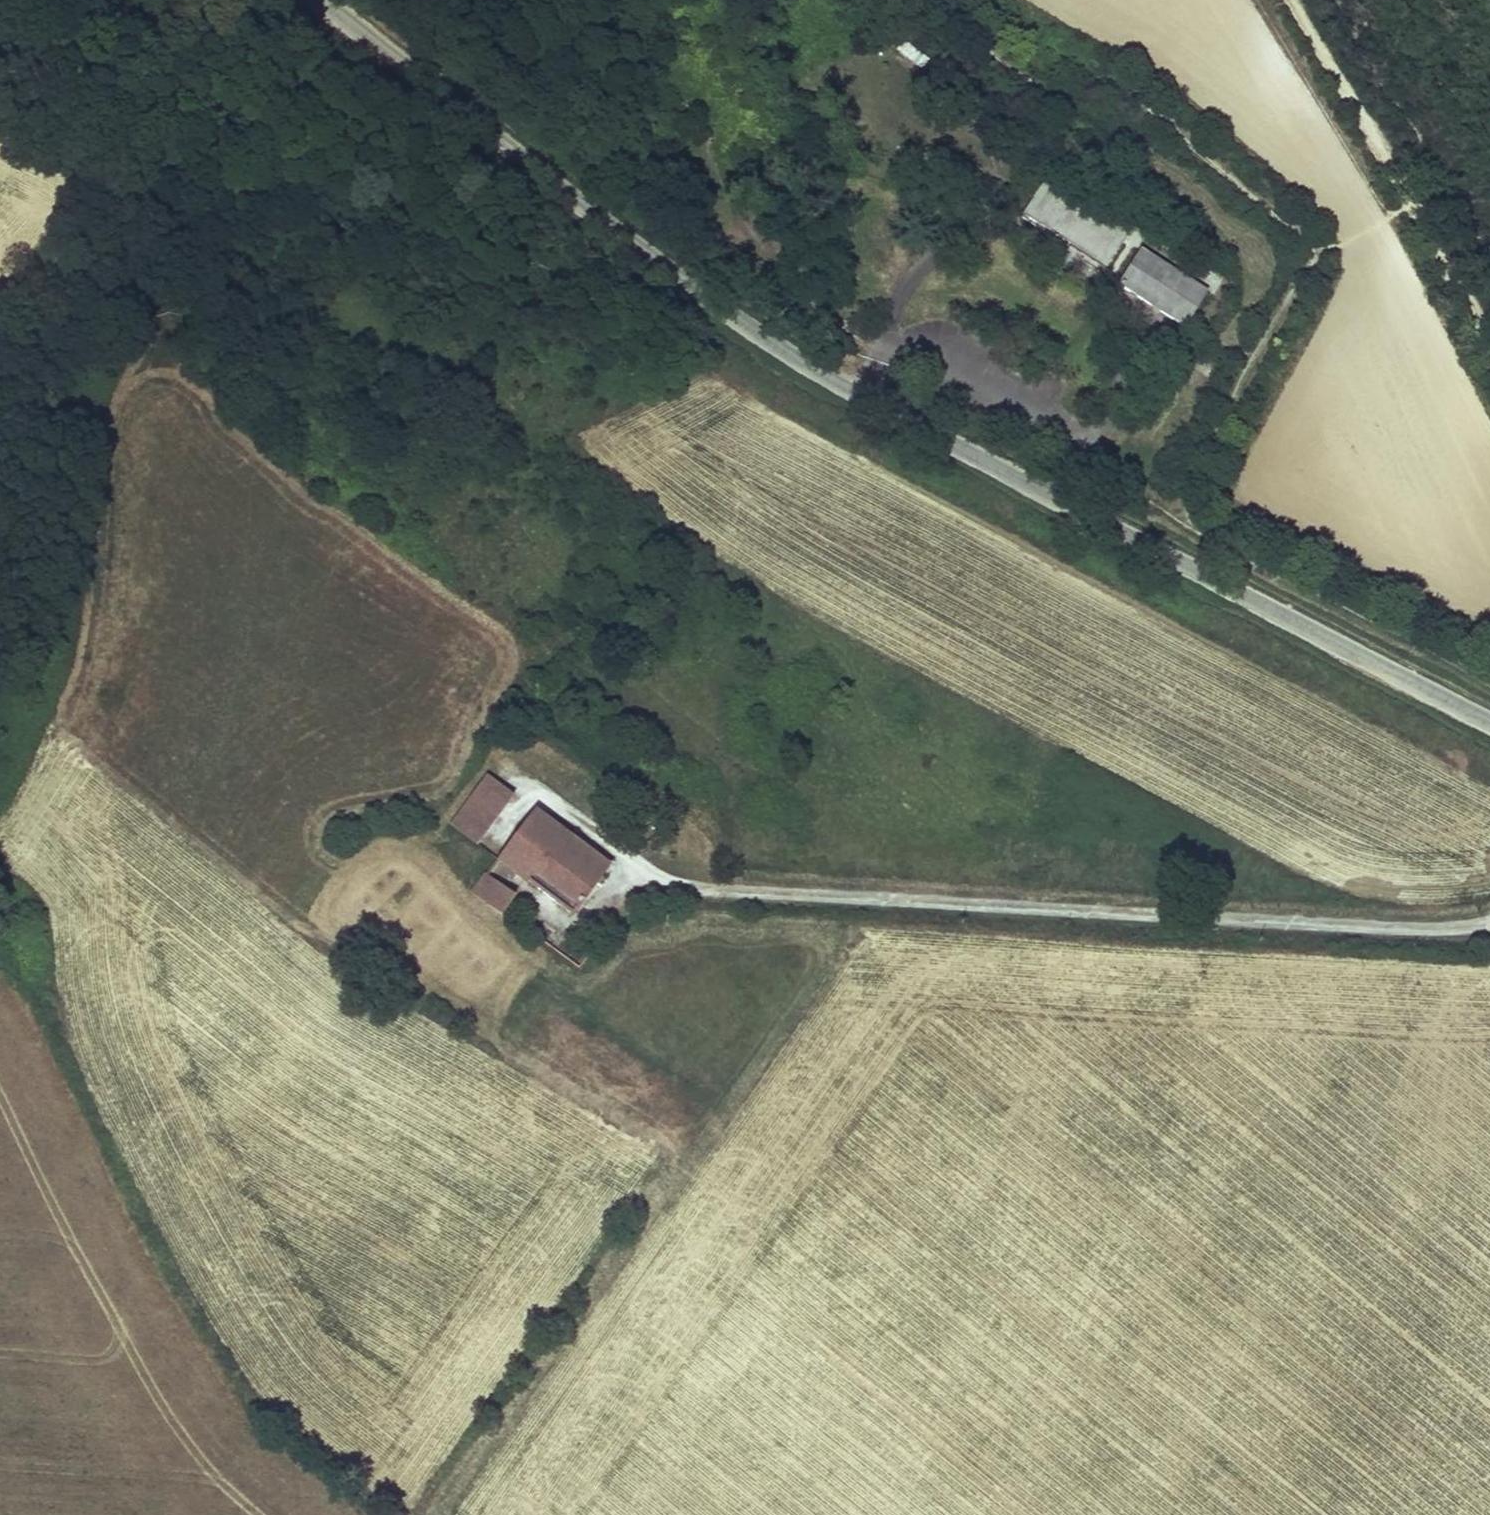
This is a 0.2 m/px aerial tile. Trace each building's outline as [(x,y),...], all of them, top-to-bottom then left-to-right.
[(1047,178),(1024,213),(1066,241),(1107,268),(1130,233),(1047,178)] [(1210,289),(1142,246),(1118,285),(1186,327),(1210,289)] [(494,855),(525,813),(481,780),(446,827),(491,860),(494,855)] [(525,813),(494,855),(524,876),(574,913),(605,871),(525,813)] [(524,876),(494,855),(491,860),(482,871),(511,893),(524,876)] [(511,893),(482,871),(468,890),(497,912),(511,893)]
